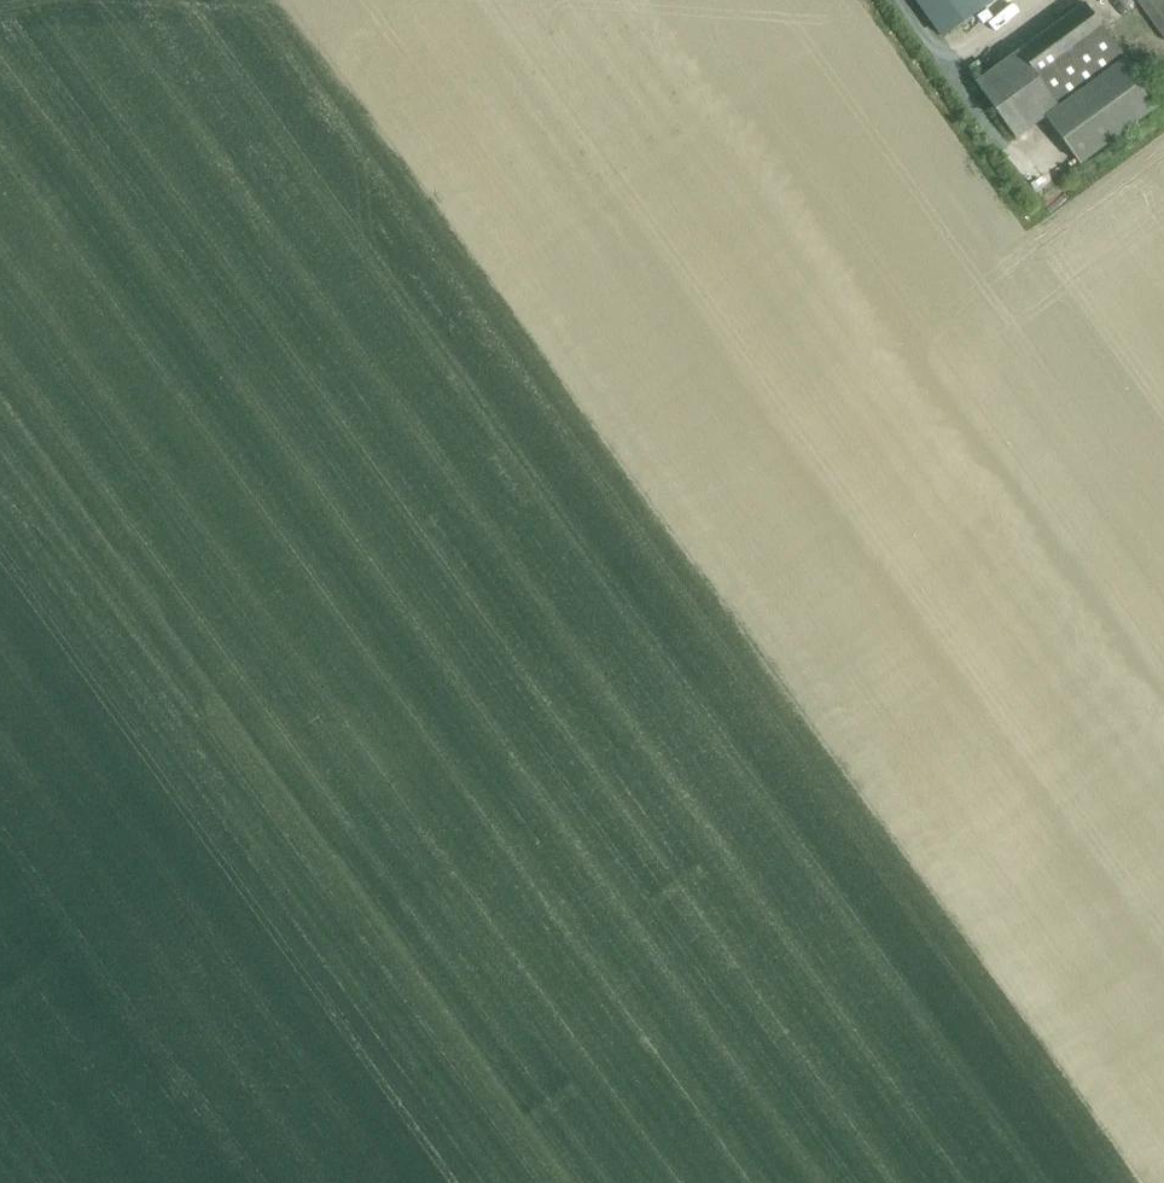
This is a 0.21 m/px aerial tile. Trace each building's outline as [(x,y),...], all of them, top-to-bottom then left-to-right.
[(942,37),(994,0),(916,0),(942,37)] [(1160,0),(1137,0),(1159,31),(1145,41),(1160,61),(1163,58),(1163,6),(1160,0)] [(1015,139),(1046,117),(1080,165),(1159,108),(1085,4),(976,84),(1015,139)]
